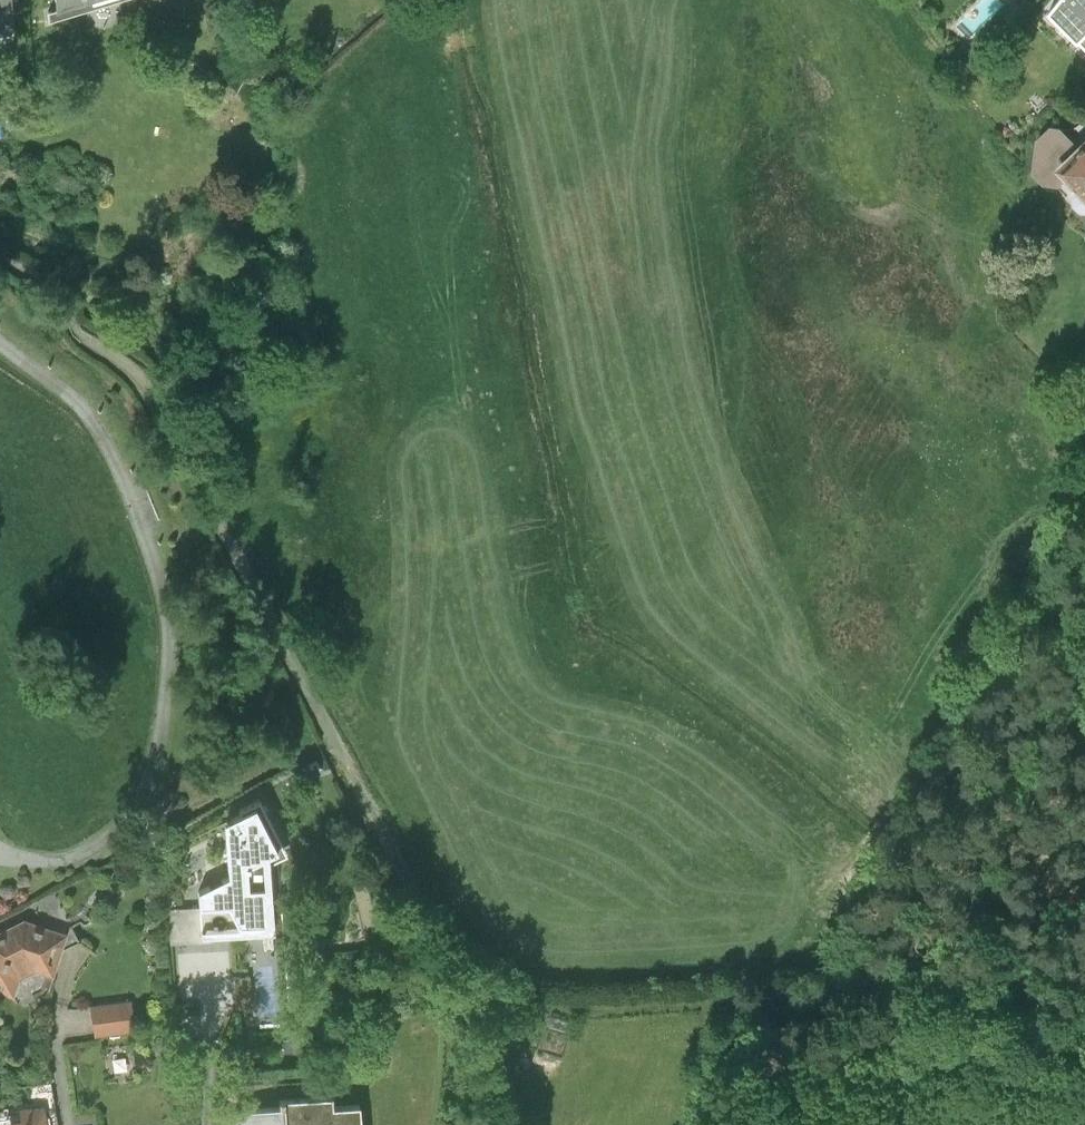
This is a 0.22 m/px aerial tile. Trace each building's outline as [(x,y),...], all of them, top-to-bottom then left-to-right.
[(13,23),(11,0),(0,0),(0,24),(13,23)] [(53,11),(90,0),(52,0),(53,11)] [(1062,161),(1081,143),(1056,119),(1039,136),(1037,173),(1046,181),(1062,182),(1073,171),(1062,161)] [(1081,143),(1062,161),(1073,171),(1084,184),(1084,138),(1081,143)] [(1077,192),(1075,203),(1082,210),(1084,210),(1084,184),(1077,192)] [(237,874),(206,888),(207,904),(209,927),(219,926),(275,923),(270,857),(285,849),(268,798),(233,820),(237,874)] [(209,927),(207,904),(175,906),(177,941),(219,939),(219,926),(209,927)] [(9,991),(15,973),(33,965),(50,970),(61,930),(21,919),(0,929),(0,988),(9,991)] [(237,1003),(252,1003),(251,973),(236,974),(237,1003)] [(129,1000),(90,1005),(94,1033),(132,1029),(129,1000)] [(358,1106),(329,1108),(329,1095),(280,1098),(281,1107),(232,1110),(233,1124),(360,1124),(358,1106)] [(18,1107),(19,1118),(5,1120),(6,1124),(44,1124),(41,1104),(18,1107)]
